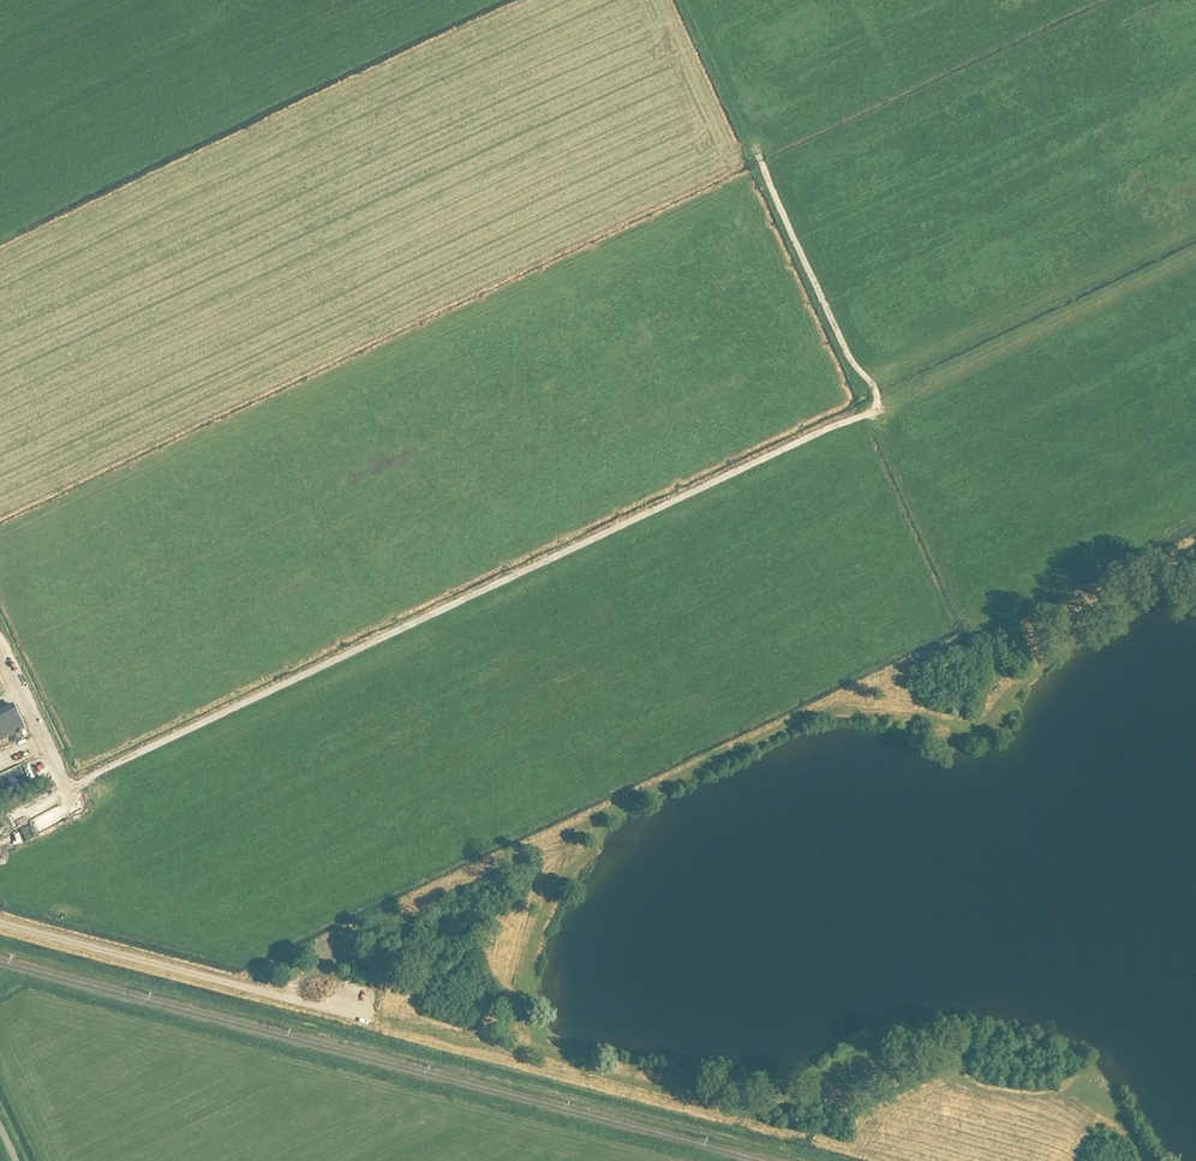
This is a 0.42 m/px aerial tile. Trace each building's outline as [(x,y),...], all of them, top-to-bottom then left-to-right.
[(24,726),(14,704),(0,711),(0,738),(24,726)] [(19,821),(31,814),(25,803),(13,810),(19,821)] [(25,822),(30,832),(45,824),(40,815),(25,822)] [(553,830),(539,832),(540,842),(554,840),(553,830)]
